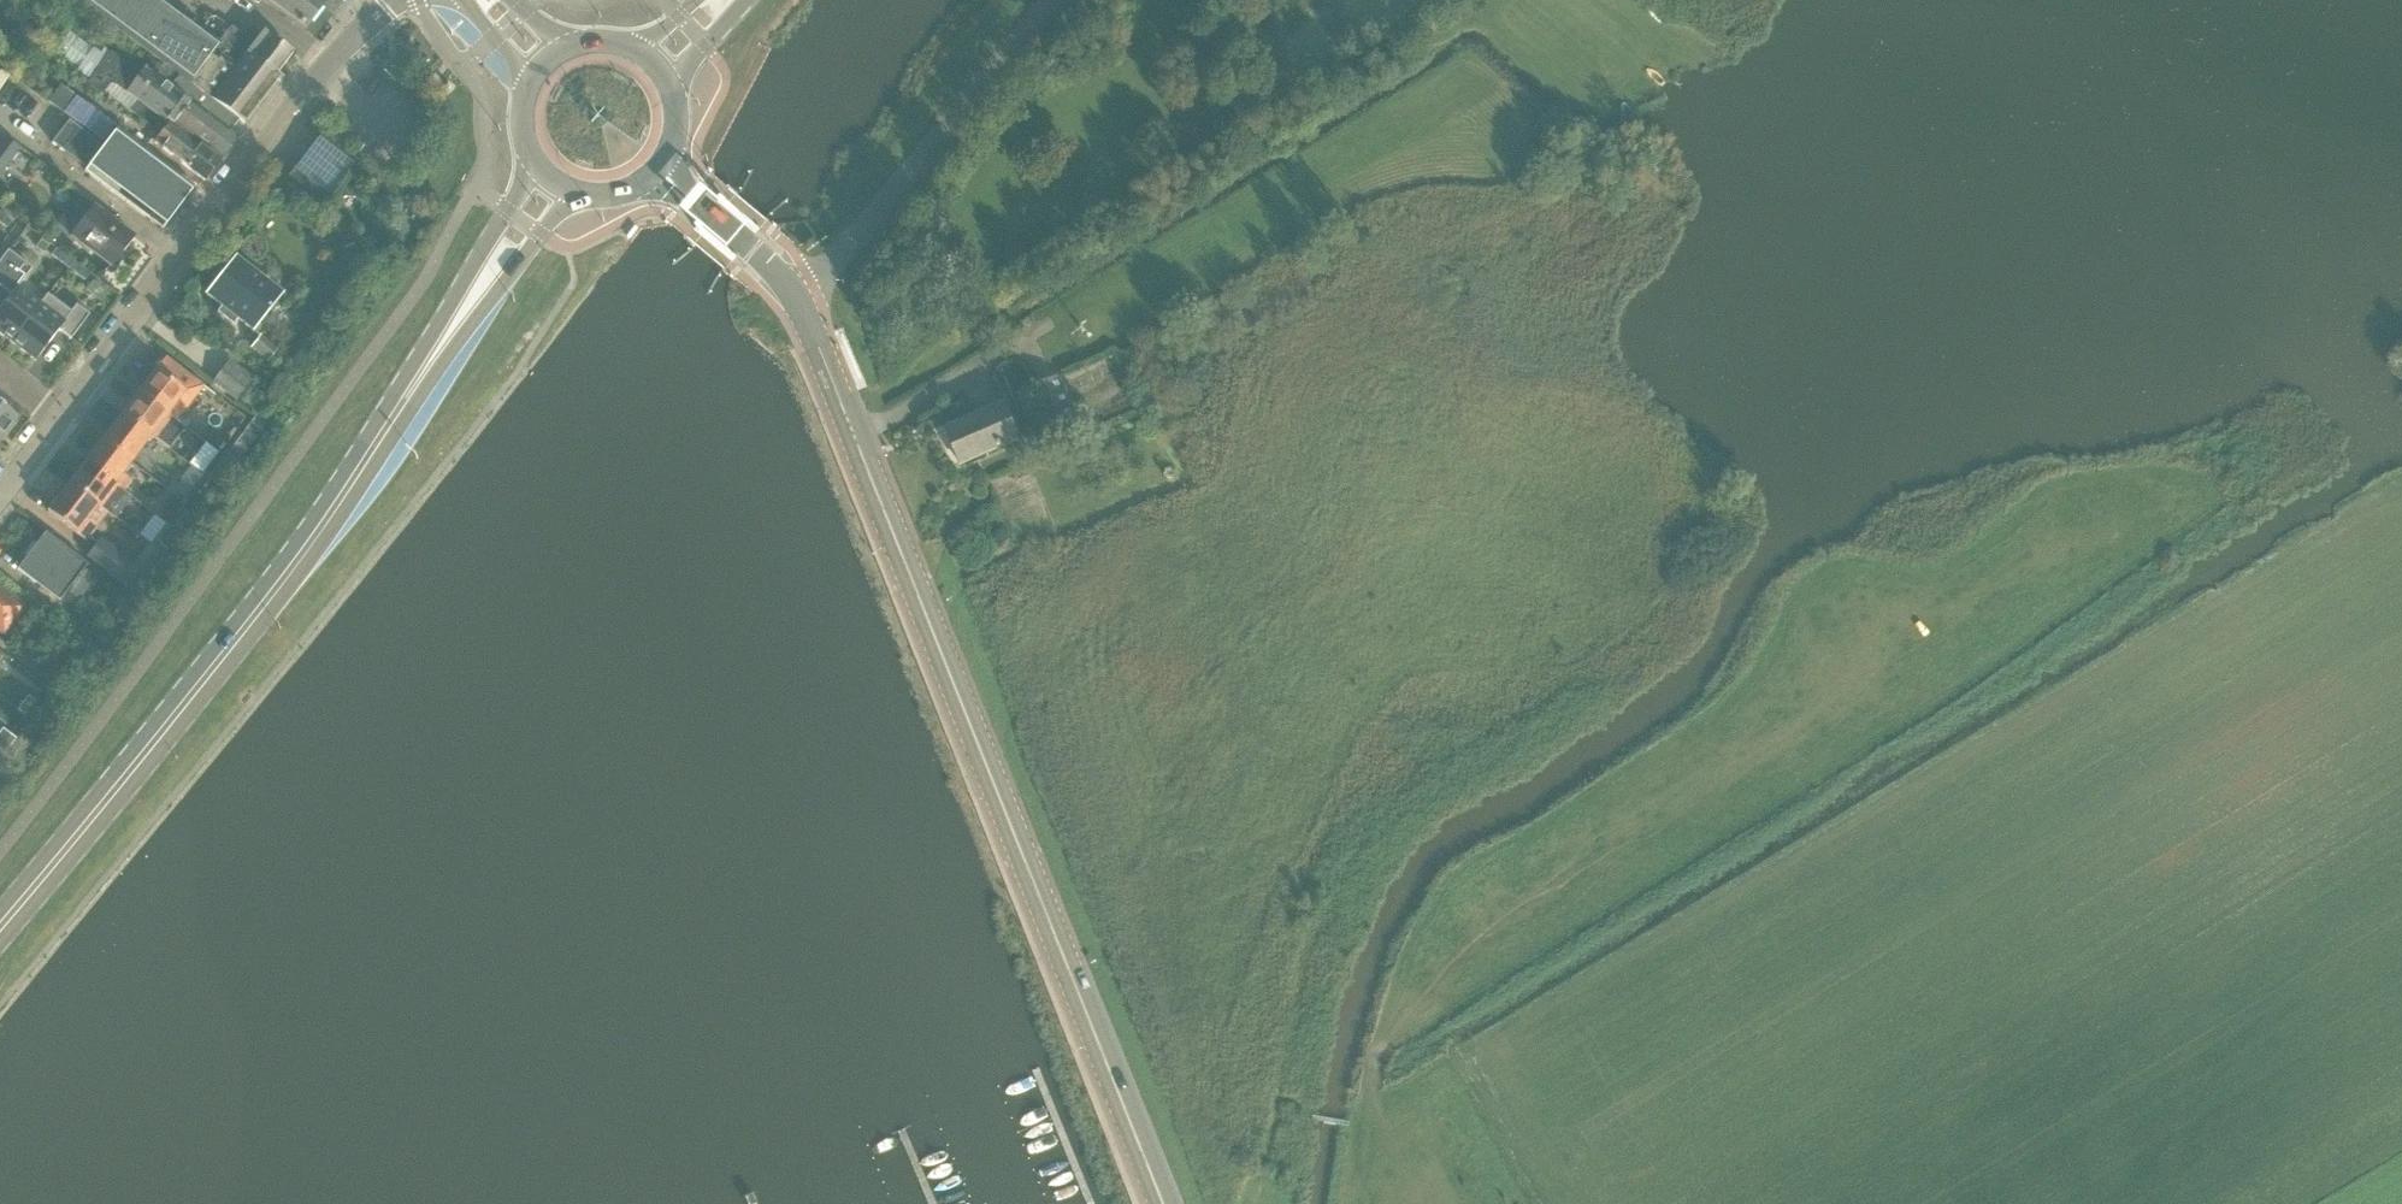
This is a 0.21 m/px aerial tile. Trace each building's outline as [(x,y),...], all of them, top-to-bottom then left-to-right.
[(295,54),(264,31),(255,44),(233,27),(220,43),(164,0),(85,0),(84,1),(164,61),(157,72),(170,82),(178,72),(180,74),(240,119),(251,127),(286,79),(279,74),(295,54)] [(305,29),(322,6),(332,14),(342,0),(267,0),(305,29)] [(12,38),(0,29),(0,55),(12,38)] [(128,92),(140,75),(119,59),(115,61),(109,58),(90,83),(103,92),(110,82),(117,84),(128,92)] [(140,75),(128,92),(141,101),(220,161),(223,158),(239,136),(232,130),(240,119),(180,74),(171,87),(145,68),(140,75)] [(76,96),(60,85),(48,102),(64,113),(76,96)] [(206,180),(220,161),(141,101),(134,111),(154,128),(157,124),(165,130),(156,141),(206,180)] [(164,228),(196,185),(119,128),(106,146),(70,119),(54,142),(88,168),(86,170),(164,228)] [(321,135),(319,137),(285,182),(322,210),(350,173),(357,164),(321,135)] [(17,148),(3,138),(0,142),(0,170),(17,148)] [(357,186),(346,186),(345,197),(357,198),(357,186)] [(112,266),(134,236),(93,205),(71,234),(112,266)] [(8,228),(13,221),(0,212),(0,222),(8,228)] [(43,239),(37,246),(45,252),(50,244),(43,239)] [(69,268),(74,261),(58,248),(52,255),(69,268)] [(12,294),(18,285),(32,267),(10,250),(0,263),(0,286),(12,294)] [(254,330),(282,293),(236,258),(209,294),(223,305),(219,311),(234,322),(238,317),(254,330)] [(75,260),(74,261),(69,268),(86,280),(91,274),(75,260)] [(96,277),(86,290),(102,301),(111,289),(96,277)] [(13,342),(49,294),(48,294),(41,303),(18,285),(12,294),(0,310),(0,333),(13,342)] [(49,294),(13,342),(37,360),(60,330),(72,339),(90,314),(77,304),(72,311),(49,294)] [(278,348),(262,334),(251,348),(268,362),(278,348)] [(237,399),(254,377),(231,360),(214,382),(237,399)] [(178,420),(179,419),(205,385),(183,368),(173,381),(157,369),(140,391),(178,420)] [(1080,433),(1077,424),(1078,424),(1059,376),(1032,386),(1051,434),(1053,433),(1056,442),(1080,433)] [(258,387),(246,403),(254,409),(266,393),(258,387)] [(187,427),(178,420),(140,391),(124,413),(152,435),(162,442),(170,449),(187,427)] [(19,417),(0,402),(0,442),(19,417)] [(962,463),(1022,438),(1008,404),(948,428),(962,463)] [(133,460),(152,435),(124,413),(105,438),(133,460)] [(253,416),(224,455),(235,464),(265,425),(253,416)] [(206,441),(217,450),(224,442),(212,433),(206,441)] [(123,474),(133,460),(105,438),(87,462),(124,491),(124,490),(132,481),(123,474)] [(224,455),(207,477),(218,486),(235,464),(224,455)] [(133,497),(124,490),(124,491),(87,462),(71,484),(109,513),(108,513),(116,519),(133,497)] [(202,477),(188,466),(176,482),(190,493),(202,477)] [(96,529),(108,513),(109,513),(71,484),(49,512),(87,541),(96,529)] [(164,512),(172,517),(181,505),(174,499),(164,512)] [(61,601),(88,565),(46,532),(18,569),(61,601)] [(160,533),(151,545),(164,555),(173,543),(160,533)] [(101,540),(89,556),(121,581),(133,564),(101,540)] [(7,593),(0,588),(0,628),(5,632),(24,606),(7,593)] [(78,637),(91,647),(100,634),(88,625),(78,637)] [(27,715),(37,702),(29,696),(19,709),(27,715)] [(11,746),(17,738),(4,728),(0,733),(0,738),(11,746)] [(11,746),(0,738),(0,750),(5,754),(11,746)]
